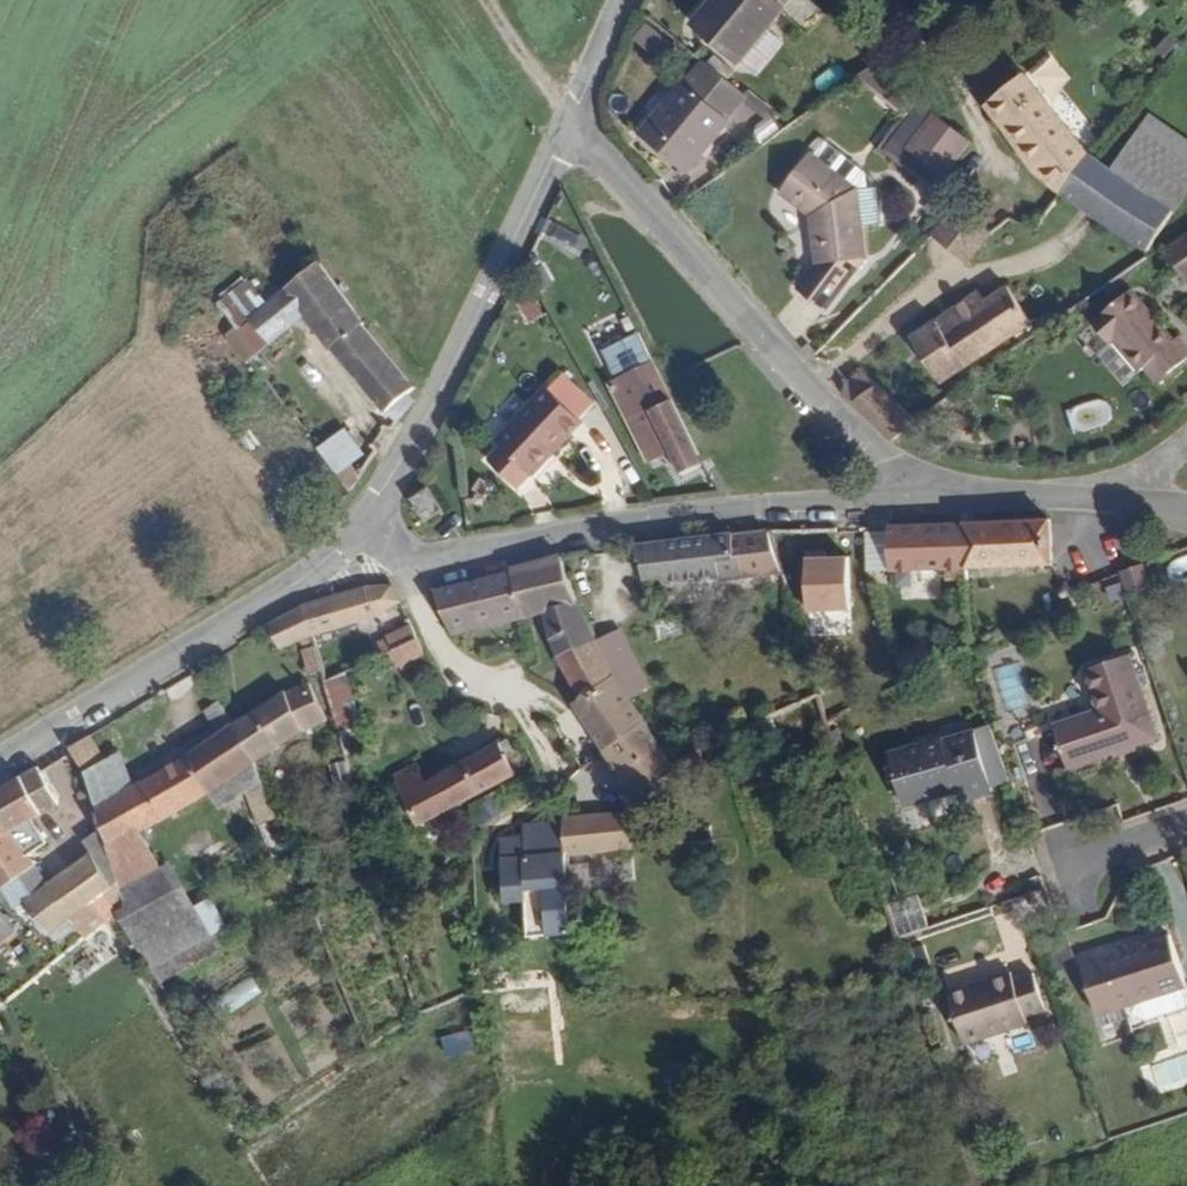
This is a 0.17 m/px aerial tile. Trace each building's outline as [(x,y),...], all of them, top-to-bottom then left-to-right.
[(724,58),(770,7),(768,5),(773,0),(710,0),(687,24),(724,58)] [(653,47),(678,71),(690,59),(665,35),(653,47)] [(734,131),(730,126),(747,109),(708,70),(648,131),(691,174),(734,131)] [(908,131),(926,117),(881,75),(860,89),(908,131)] [(993,124),(1055,189),(1073,201),(1096,162),(1030,92),(993,124)] [(1186,219),(1186,137),(1169,123),(1122,179),(1185,221),(1186,219)] [(906,161),(947,193),(976,156),(934,125),(906,161)] [(870,202),(865,189),(821,160),(810,175),(857,207),(870,202)] [(1073,201),(1159,255),(1185,221),(1122,179),(1098,163),(1096,162),(1073,201)] [(879,272),(869,242),(857,207),(810,175),(781,213),(812,236),(827,283),(806,307),(832,327),(879,272)] [(869,242),(887,235),(875,201),(870,202),(857,207),(869,242)] [(1186,273),(1186,244),(1173,254),(1186,273)] [(325,354),(397,427),(412,407),(413,391),(366,338),(319,270),(281,298),(273,293),(259,304),(263,310),(245,324),(264,350),(303,324),(325,354)] [(263,310),(259,304),(246,288),(218,310),(233,333),(245,324),(263,310)] [(1186,365),(1186,336),(1148,288),(1107,320),(1145,368),(1152,363),(1167,381),(1186,365)] [(915,346),(945,387),(1031,323),(1007,290),(984,308),(978,299),(915,346)] [(514,301),(527,324),(544,315),(531,292),(514,301)] [(223,340),(243,364),(264,350),(245,324),(233,333),(223,340)] [(617,381),(608,386),(642,458),(665,450),(678,475),(699,464),(669,401),(636,333),(602,348),(617,381)] [(903,434),(919,422),(864,373),(842,397),(896,443),(903,434)] [(802,402),(793,394),(787,400),(797,408),(802,402)] [(1067,409),(1073,433),(1113,423),(1107,398),(1067,409)] [(588,439),(552,405),(473,490),(508,524),(588,439)] [(317,455),(347,492),(369,464),(342,435),(317,455)] [(443,527),(456,520),(444,496),(430,504),(443,527)] [(885,569),(1050,566),(1047,521),(885,524),(885,569)] [(736,592),(797,585),(785,546),(651,557),(651,574),(656,574),(656,590),(677,590),(677,594),(736,590),(736,592)] [(845,558),(805,557),(804,608),(825,609),(844,609),(845,558)] [(1128,595),(1151,587),(1143,563),(1138,565),(1120,571),(1128,595)] [(639,693),(611,643),(588,603),(578,566),(514,585),(527,623),(531,622),(551,616),(574,662),(605,717),(642,698),(639,693)] [(445,605),(457,644),(527,623),(514,585),(445,605)] [(407,602),(381,595),(320,614),(326,641),(412,615),(407,602)] [(292,655),(326,641),(320,614),(283,631),(281,632),(292,655)] [(639,693),(658,683),(631,632),(611,643),(639,693)] [(395,668),(427,657),(422,643),(390,653),(395,668)] [(322,678),(348,676),(346,655),(320,657),(322,678)] [(401,684),(433,673),(427,657),(395,668),(401,684)] [(1153,761),(1174,754),(1147,671),(1101,685),(1114,726),(1070,740),(1083,782),(1129,767),(1127,761),(1150,754),(1153,761)] [(1047,723),(1030,672),(1003,681),(1019,734),(1047,723)] [(267,764),(339,722),(322,688),(301,697),(299,695),(246,727),(267,764)] [(626,770),(669,747),(642,698),(605,717),(599,720),(626,770)] [(267,764),(246,727),(155,784),(175,822),(267,764)] [(104,776),(123,764),(106,736),(87,748),(104,776)] [(1006,803),(1025,797),(1007,741),(988,747),(1006,803)] [(1006,803),(988,747),(988,746),(957,756),(955,752),(906,769),(921,817),(971,802),(975,813),(1006,803)] [(705,810),(695,788),(716,778),(714,759),(682,772),(669,747),(626,770),(660,834),(705,810)] [(1129,767),(1153,761),(1150,754),(1127,761),(1129,767)] [(420,838),(473,820),(537,797),(524,759),(425,794),(407,800),(420,838)] [(117,808),(141,792),(129,760),(123,764),(104,776),(117,808)] [(36,828),(76,802),(54,768),(0,802),(0,821),(10,837),(50,905),(55,901),(76,931),(94,919),(75,888),(36,828)] [(417,774),(400,780),(407,800),(425,794),(417,774)] [(162,830),(175,822),(155,784),(141,792),(117,808),(126,834),(132,848),(162,830)] [(10,837),(0,821),(0,844),(10,837)] [(147,885),(175,868),(162,830),(132,848),(147,885)] [(126,834),(110,845),(117,859),(132,848),(126,834)] [(592,879),(656,871),(654,836),(593,841),(593,848),(592,879)] [(157,912),(147,885),(132,848),(117,859),(75,888),(94,919),(111,945),(146,919),(157,912)] [(591,916),(592,879),(593,848),(544,848),(543,863),(521,864),(525,934),(548,931),(547,918),(591,916)] [(154,933),(207,891),(190,860),(175,868),(147,885),(157,912),(146,919),(154,933)] [(182,977),(237,946),(207,891),(154,933),(182,977)] [(900,921),(924,915),(919,894),(895,900),(900,921)] [(28,929),(0,896),(0,953),(28,929)] [(1177,949),(1091,975),(1107,1026),(1156,1011),(1186,1001),(1186,982),(1177,949)] [(1035,1026),(1053,1021),(1042,984),(1023,989),(1021,983),(997,990),(999,996),(982,1001),(981,996),(959,1002),(974,1053),(1037,1035),(1035,1026)] [(997,990),(981,996),(982,1001),(999,996),(997,990)] [(1186,1018),(1186,1001),(1156,1011),(1160,1026),(1186,1018)] [(441,1037),(446,1055),(475,1046),(470,1028),(441,1037)]
